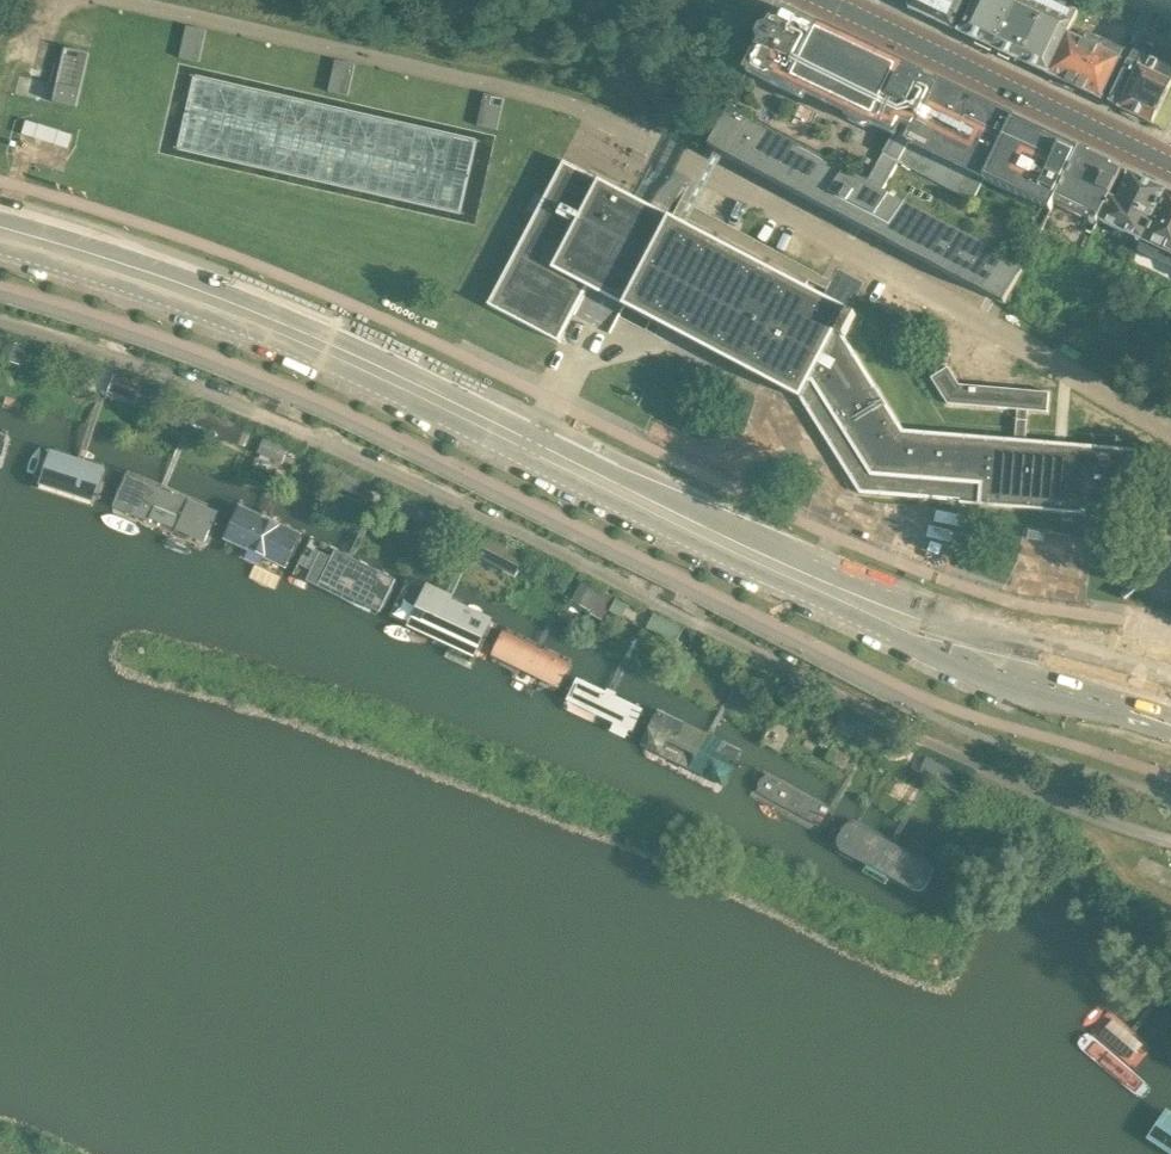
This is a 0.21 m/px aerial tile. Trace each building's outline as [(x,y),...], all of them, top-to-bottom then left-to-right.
[(924,15),(952,28),(965,0),(908,0),(911,10),(912,10),(924,15)] [(979,41),(992,47),(1014,0),(974,0),(960,32),(979,41)] [(992,47),(1020,61),(1049,0),(1014,0),(992,47)] [(1054,0),(1049,0),(1020,61),(1048,74),(1049,75),(1068,34),(1078,12),(1054,0)] [(717,151),(726,156),(905,251),(1004,303),(1010,293),(1023,267),(1037,240),(1040,234),(1054,203),(1057,198),(1081,151),(1013,118),(925,77),(925,76),(892,60),(826,29),(825,29),(779,7),(777,10),(770,26),(762,29),(758,36),(761,44),(747,74),(745,73),(710,147),(717,151)] [(1150,16),(1142,11),(1130,35),(1139,40),(1150,16)] [(201,61),(208,28),(187,24),(180,57),(201,61)] [(1083,40),(1068,34),(1049,75),(1051,76),(1051,75),(1099,98),(1099,99),(1101,100),(1121,58),(1119,57),(1124,48),(1103,39),(1101,43),(1085,35),(1083,40)] [(59,47),(57,102),(80,103),(82,48),(59,47)] [(1139,117),(1153,124),(1170,85),(1170,68),(1134,49),(1129,60),(1109,102),(1119,106),(1118,107),(1139,117)] [(337,57),(328,90),(348,95),(356,62),(337,57)] [(484,93),(480,124),(499,126),(503,96),(484,93)] [(1112,165),(1081,151),(1057,198),(1054,203),(1098,224),(1099,221),(1111,198),(1110,197),(1122,173),(1111,167),(1112,165)] [(751,260),(688,227),(679,222),(633,198),(602,182),(564,162),(560,170),(526,234),(488,305),(560,343),(588,288),(669,330),(801,400),(823,434),(860,493),(960,501),(960,503),(1031,508),(1081,513),(1081,511),(1110,514),(1110,515),(1131,517),(1131,516),(1130,516),(1134,465),(1135,465),(1137,448),(1135,448),(1135,449),(1026,440),(1028,411),(1048,412),(1049,392),(959,385),(942,395),(948,404),(1017,410),(1015,439),(903,430),(876,386),(845,337),(856,315),(849,311),(751,260)] [(1099,221),(1142,242),(1167,192),(1130,174),(1118,201),(1111,198),(1099,221)] [(1167,192),(1142,242),(1170,256),(1170,194),(1167,192)] [(942,395),(959,385),(948,366),(931,377),(942,395)] [(114,377),(109,394),(137,403),(144,384),(115,374),(114,377)] [(202,407),(193,427),(220,438),(228,418),(202,407)] [(292,452),(267,442),(261,458),(286,468),(292,452)] [(30,486),(91,506),(102,472),(41,452),(30,486)] [(218,519),(124,482),(112,512),(201,548),(208,543),(218,519)] [(297,540),(238,513),(222,550),(280,576),(297,540)] [(473,530),(457,522),(450,536),(466,544),(473,530)] [(487,536),(477,555),(516,576),(527,557),(487,536)] [(309,537),(292,573),(377,613),(394,577),(309,537)] [(389,616),(476,655),(494,616),(453,597),(455,593),(417,576),(414,582),(406,579),(389,616)] [(600,589),(582,579),(573,596),(591,606),(600,589)] [(617,598),(610,611),(622,617),(628,604),(617,598)] [(544,685),(557,692),(569,667),(501,634),(489,659),(510,669),(511,676),(537,689),(544,685)] [(644,707),(577,676),(567,699),(633,730),(644,707)] [(734,766),(650,724),(640,744),(644,756),(714,791),(724,785),(734,766)] [(882,732),(872,752),(879,756),(890,736),(882,732)] [(965,775),(926,756),(919,773),(955,793),(965,775)] [(825,815),(759,779),(749,796),(816,832),(822,832),(829,819),(825,815)] [(924,888),(933,871),(932,866),(929,862),(853,821),(848,821),(844,824),(835,841),(836,845),(838,848),(915,889),(919,889),(924,888)] [(1068,1040),(1140,1098),(1151,1084),(1132,1069),(1151,1047),(1098,1004),(1068,1040)]
